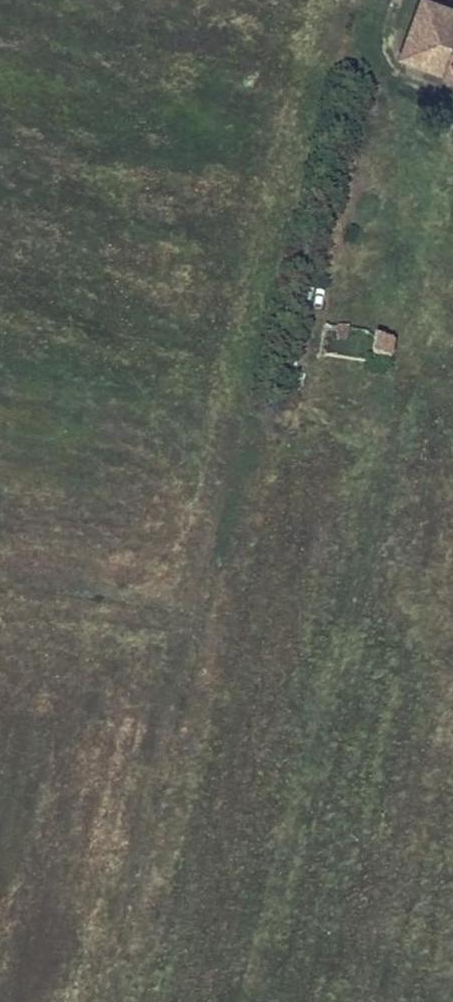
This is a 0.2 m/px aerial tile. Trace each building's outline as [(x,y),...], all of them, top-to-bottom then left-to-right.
[(403,56),(452,74),(452,7),(434,0),(424,0),(403,56)] [(369,334),(325,327),(321,355),(375,363),(376,358),(378,340),(376,340),(369,334)] [(395,343),(378,340),(376,358),(392,361),(395,343)]
